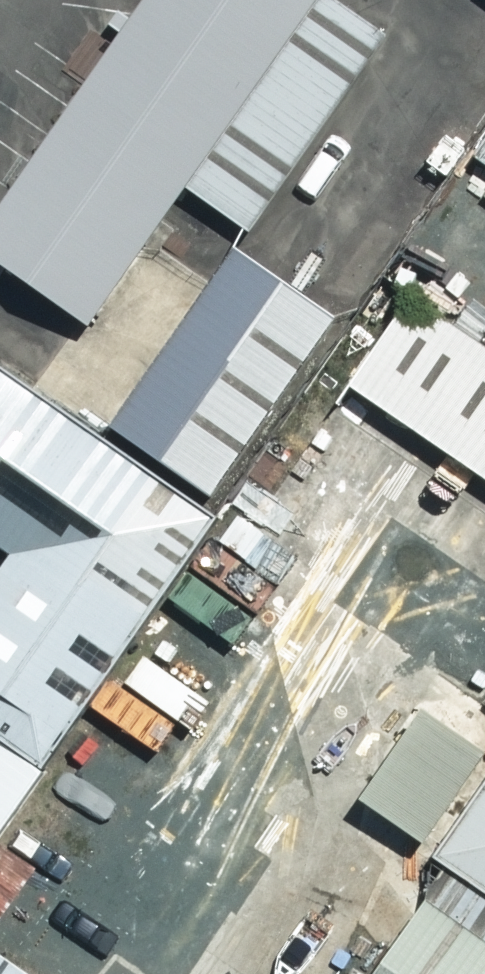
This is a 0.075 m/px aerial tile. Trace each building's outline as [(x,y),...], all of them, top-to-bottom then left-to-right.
[(0,213),(0,297),(70,343),(187,184),(238,226),(374,25),(338,0),(146,0),(0,213)] [(452,89),(408,155),(463,192),(484,160),(484,111),(452,89)] [(337,313),(238,242),(111,420),(210,490),(337,313)] [(398,287),(336,379),(484,479),(484,345),(398,287)] [(0,361),(0,550),(6,555),(0,564),(0,734),(46,765),(133,637),(220,509),(0,361)] [(391,514),(332,596),(484,705),(484,580),(391,514)] [(422,690),(356,797),(426,840),(484,745),(484,729),(422,690)] [(428,849),(484,887),(484,766),(428,849)] [(360,973),(484,973),(484,953),(409,902),(360,973)] [(0,961),(0,973),(19,973),(0,961)]
